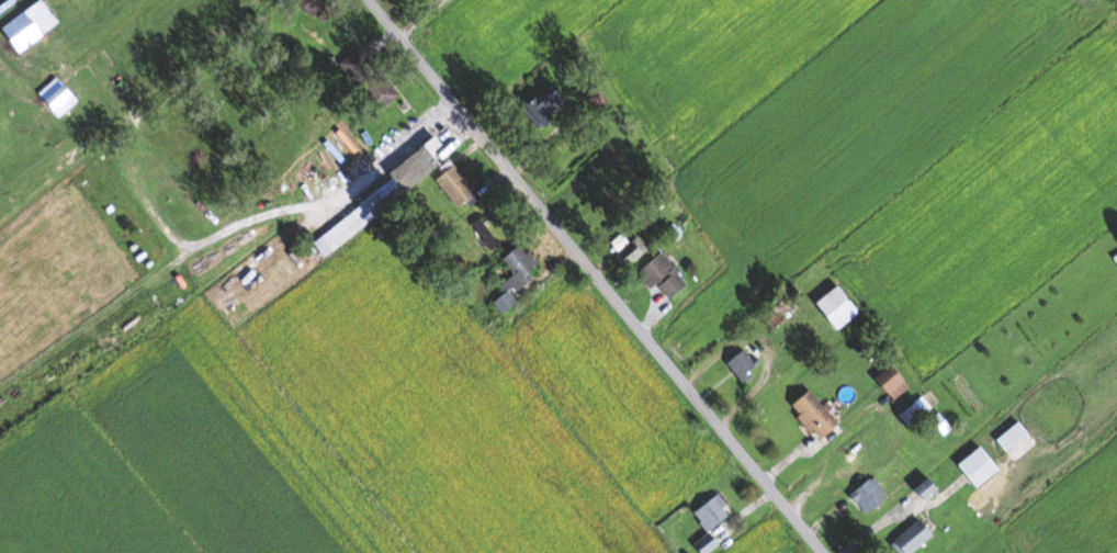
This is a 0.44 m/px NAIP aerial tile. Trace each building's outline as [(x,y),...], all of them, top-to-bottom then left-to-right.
[(61,23),(44,0),(41,0),(4,27),(22,52),(61,23)] [(322,14),(323,19),(331,17),(326,0),(302,0),(308,18),(322,14)] [(400,98),(365,46),(342,61),(377,113),(400,98)] [(79,98),(57,76),(40,93),(62,116),(79,98)] [(553,111),(570,99),(558,82),(525,106),(543,131),(559,119),(553,111)] [(313,240),(324,255),(442,169),(445,173),(437,179),(459,209),(476,196),(442,149),(441,150),(434,140),(390,172),(396,180),(313,240)] [(501,243),(480,219),(471,227),(492,251),(501,243)] [(617,255),(627,268),(651,250),(640,236),(617,255)] [(503,313),(518,302),(512,294),(544,271),(523,242),(504,257),(516,273),(499,285),(506,293),(494,302),(503,313)] [(651,290),(661,283),(672,299),(689,288),(665,252),(638,270),(651,290)] [(820,303),(843,330),(865,311),(842,284),(820,303)] [(743,382),(763,367),(748,346),(727,362),(743,382)] [(878,378),(898,399),(914,384),(894,364),(878,378)] [(823,441),(842,424),(811,389),(792,406),(823,441)] [(912,425),(926,414),(918,403),(903,415),(912,425)] [(1010,452),(1032,434),(1022,421),(999,439),(1010,452)] [(1003,468),(984,445),(962,464),(981,487),(1003,468)] [(851,493),(867,515),(891,497),(874,475),(851,493)] [(943,489),(932,476),(917,489),(928,502),(943,489)] [(711,533),(696,545),(702,552),(709,552),(722,543),(713,532),(735,514),(719,494),(696,513),(711,533)]
